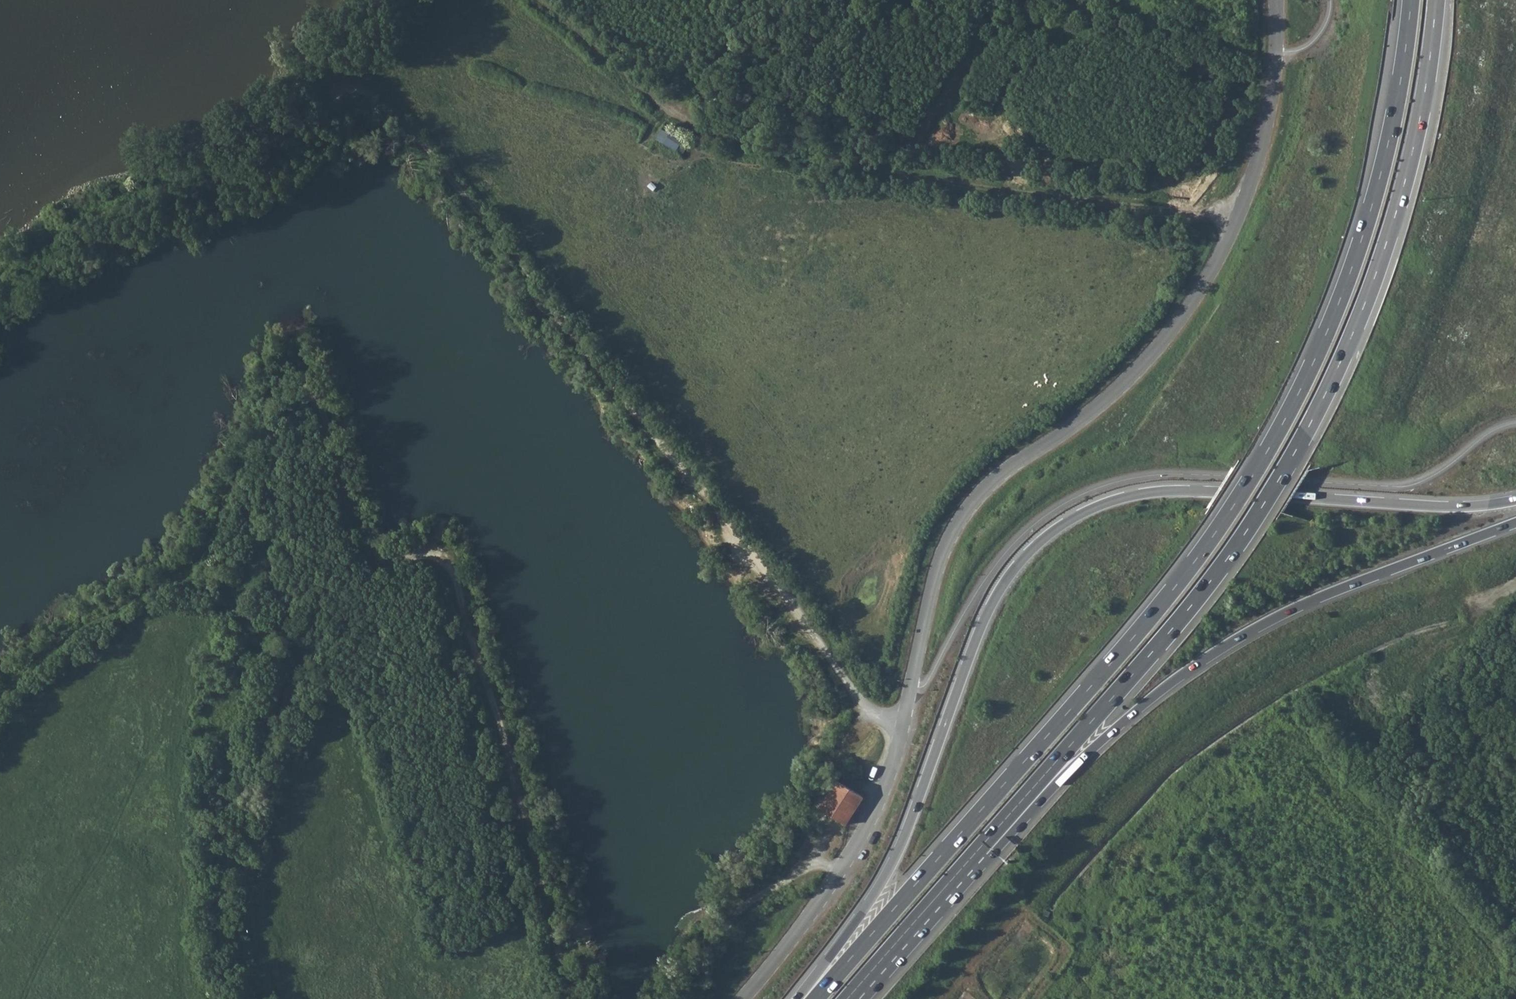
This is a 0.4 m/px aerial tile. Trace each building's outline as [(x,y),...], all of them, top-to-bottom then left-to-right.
[(663,132),(655,129),(650,138),(671,148),(677,135),(664,129),(663,132)] [(857,798),(832,781),(815,806),(840,823),(857,798)]
